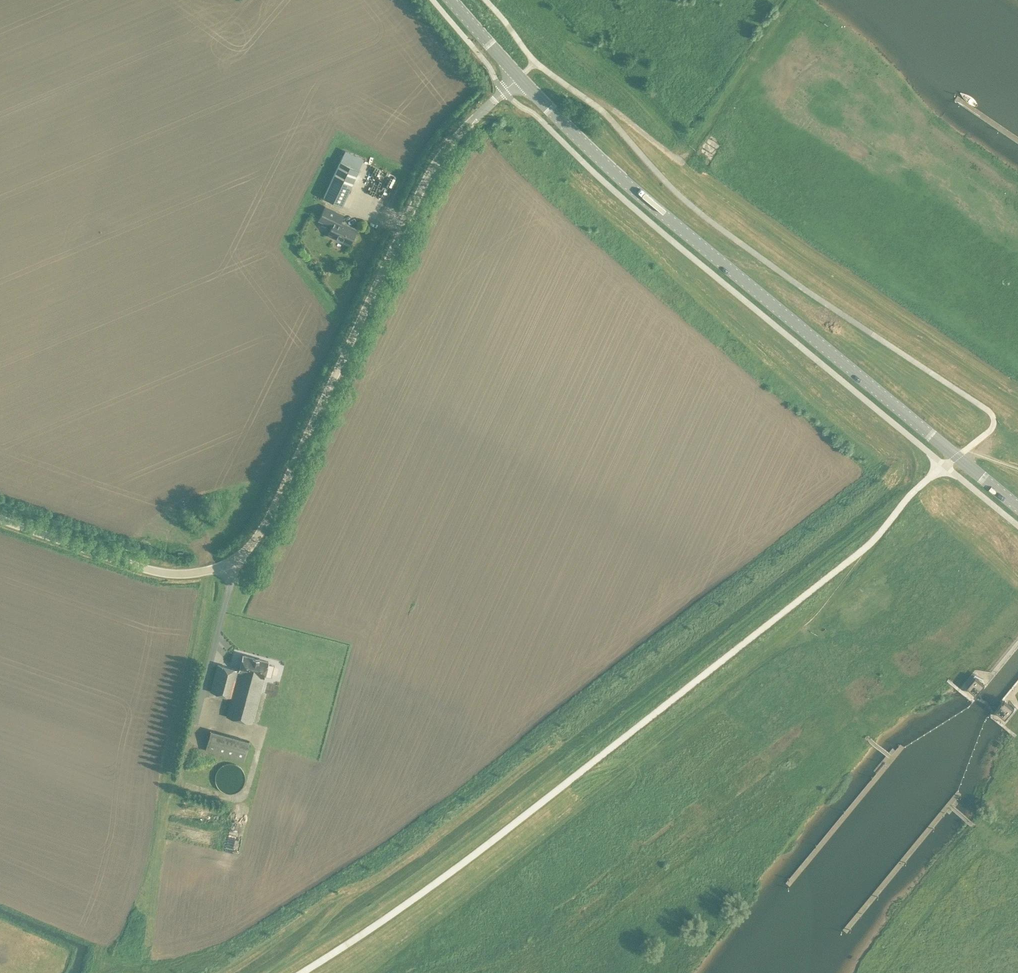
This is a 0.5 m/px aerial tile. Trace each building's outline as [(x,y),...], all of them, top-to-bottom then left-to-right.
[(342,206),(359,169),(341,161),(324,197),(342,206)] [(357,230),(337,221),(340,213),(325,207),(319,220),(332,226),(328,235),(350,245),(357,230)] [(185,511),(194,529),(204,524),(195,507),(185,511)] [(926,641),(930,648),(939,643),(935,636),(926,641)] [(959,646),(953,656),(958,659),(964,650),(959,646)] [(210,692),(232,698),(227,717),(252,723),(269,662),(243,655),(239,670),(218,665),(210,692)] [(770,721),(750,737),(756,744),(775,728),(770,721)] [(250,741),(211,731),(206,750),(245,760),(250,741)] [(217,771),(216,775),(215,780),(216,784),(219,788),(223,791),(227,793),(232,793),(236,792),(240,790),(243,786),(245,782),(245,777),(244,772),(241,769),(238,766),(234,764),(229,764),(224,765),(220,767),(217,771)] [(721,784),(740,770),(735,764),(717,779),(721,784)]
